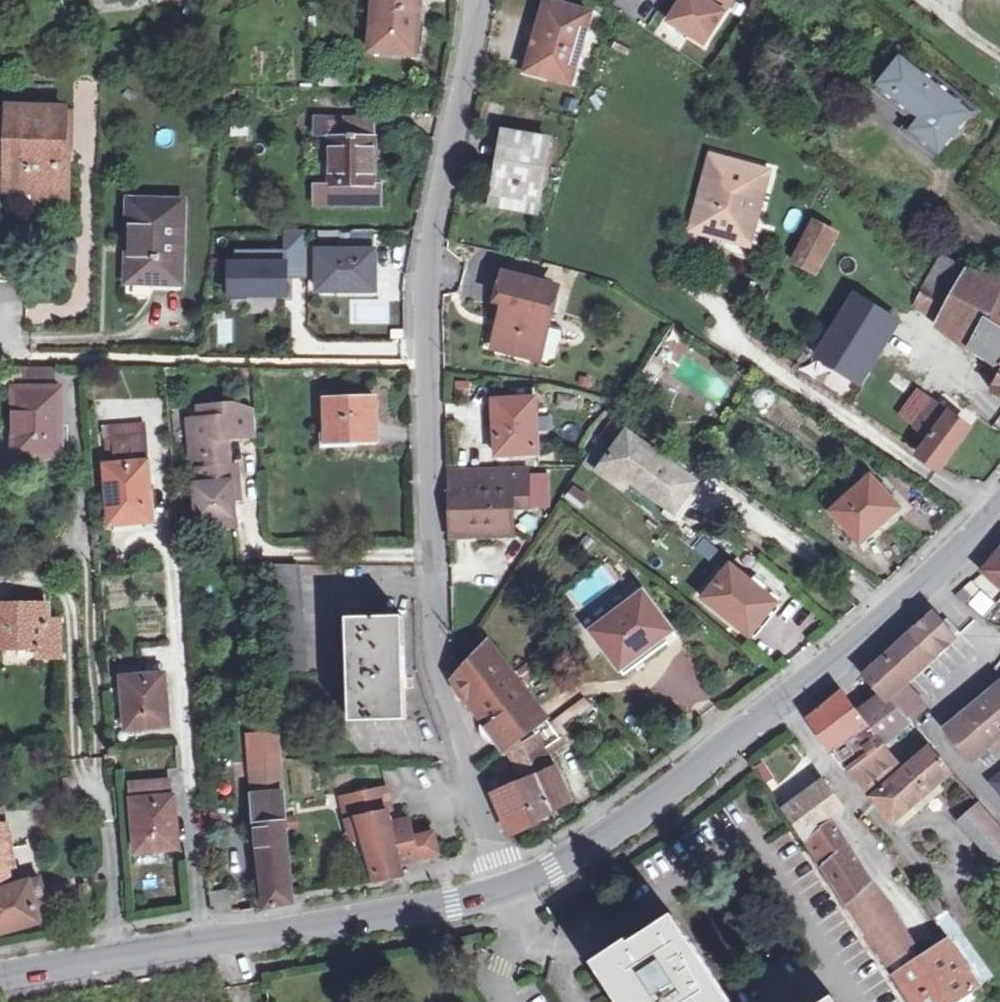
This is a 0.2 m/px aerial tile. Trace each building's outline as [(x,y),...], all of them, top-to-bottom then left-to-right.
[(421,0),(376,0),(372,49),(416,53),(421,0)] [(549,0),(538,40),(544,39),(554,2),(549,0)] [(671,21),(705,43),(733,0),(684,0),(671,21)] [(591,13),(554,2),(544,39),(538,40),(531,69),(571,80),(591,13)] [(914,118),(906,130),(942,157),(977,112),(899,51),(872,85),(914,118)] [(352,86),(352,71),(322,71),(322,85),(352,86)] [(65,149),(66,109),(15,107),(14,147),(9,147),(8,189),(35,190),(70,191),(71,150),(65,149)] [(334,184),(333,203),(383,203),(382,181),(375,180),(376,117),(318,116),(318,133),(334,134),(334,184)] [(249,133),(250,119),(234,119),(234,134),(249,133)] [(505,166),(498,204),(538,211),(551,140),(506,133),(501,165),(505,166)] [(712,166),(700,206),(716,210),(709,235),(742,245),(750,221),(759,223),(771,184),(712,166)] [(333,203),(334,184),(318,183),(318,203),(333,203)] [(70,191),(35,190),(35,205),(70,206),(70,191)] [(136,243),(135,274),(153,275),(153,282),(182,282),(185,201),(133,200),(130,242),(136,243)] [(716,210),(700,206),(693,230),(709,235),(716,210)] [(750,221),(742,245),(751,248),(759,223),(750,221)] [(838,234),(815,223),(796,263),(817,274),(838,234)] [(286,249),(238,250),(238,263),(231,263),(231,298),(250,299),(250,293),(289,293),(289,252),(309,252),(309,229),(286,229),(286,249)] [(879,261),(889,254),(882,244),(872,249),(879,261)] [(379,288),(378,250),(319,250),(319,289),(379,288)] [(951,309),(971,273),(948,257),(925,293),(951,309)] [(496,299),(502,300),(509,302),(503,327),(496,325),(491,346),(540,359),(551,313),(545,311),(551,285),(503,273),(496,299)] [(971,273),(951,309),(925,293),(918,306),(942,322),(940,325),(976,352),(999,363),(999,362),(999,327),(985,319),(999,294),(999,281),(971,273)] [(844,316),(857,295),(846,287),(832,308),(844,316)] [(985,319),(999,327),(999,294),(985,319)] [(895,318),(857,295),(844,316),(835,331),(873,355),(895,318)] [(509,302),(502,300),(496,325),(503,327),(509,302)] [(873,355),(835,331),(820,356),(857,380),(873,355)] [(15,387),(57,387),(57,367),(26,366),(15,367),(15,387)] [(891,383),(894,377),(897,374),(886,367),(881,376),(891,383)] [(911,389),(894,377),(891,383),(906,395),(911,389)] [(918,378),(911,389),(906,395),(920,405),(932,388),(918,378)] [(57,387),(15,387),(15,452),(61,452),(63,387),(57,387)] [(540,453),(540,451),(536,398),(515,399),(515,409),(495,410),(498,455),(540,453)] [(329,401),(328,440),(360,440),(378,440),(378,399),(329,401)] [(238,401),(212,404),(214,416),(202,417),(191,417),(194,456),(210,455),(211,465),(234,463),(231,436),(231,428),(239,427),(240,435),(259,434),(257,409),(238,401)] [(201,405),(202,417),(214,416),(212,404),(201,405)] [(936,404),(928,413),(943,423),(932,438),(920,455),(940,469),(970,429),(936,404)] [(943,423),(928,413),(918,427),(932,438),(943,423)] [(231,428),(231,436),(240,435),(239,427),(231,428)] [(626,431),(610,453),(599,469),(625,488),(632,480),(675,512),(697,482),(626,431)] [(145,482),(151,481),(147,435),(116,438),(116,450),(112,450),(112,465),(108,465),(113,524),(146,521),(145,482)] [(360,440),(328,440),(323,440),(323,448),(359,447),(360,440)] [(599,469),(610,453),(595,443),(585,460),(599,469)] [(498,455),(500,470),(529,470),(529,466),(541,465),(540,453),(498,455)] [(242,462),(234,463),(237,497),(245,496),(242,462)] [(234,463),(211,465),(200,466),(202,482),(197,483),(201,526),(239,523),(237,497),(234,463)] [(529,470),(500,470),(452,471),(452,476),(453,535),(513,534),(514,507),(531,507),(530,489),(529,475),(529,470)] [(871,529),(877,536),(904,512),(873,479),(834,515),(858,542),(871,529)] [(145,482),(146,521),(154,521),(151,481),(145,482)] [(573,486),(565,498),(584,512),(593,500),(573,486)] [(871,529),(858,542),(864,548),(877,536),(871,529)] [(986,572),(999,585),(999,554),(986,572)] [(750,635),(777,602),(732,564),(704,596),(750,635)] [(974,597),(965,587),(957,594),(966,604),(974,597)] [(625,675),(655,653),(650,647),(671,630),(644,593),(593,633),(625,675)] [(0,607),(0,645),(43,645),(43,655),(61,655),(62,624),(46,623),(45,607),(0,607)] [(405,717),(403,615),(349,616),(350,719),(405,717)] [(934,615),(911,634),(932,658),(954,638),(934,615)] [(911,634),(885,657),(906,682),(913,676),(932,658),(911,634)] [(491,732),(504,749),(547,718),(492,645),(456,682),(473,708),(483,721),(479,731),(491,732)] [(906,682),(885,657),(863,676),(884,698),(893,707),(903,696),(899,690),(903,685),(906,682)] [(160,691),(166,691),(164,673),(124,676),(129,727),(162,725),(160,691)] [(912,696),(903,685),(899,690),(903,696),(907,699),(912,696)] [(949,728),(976,758),(999,740),(998,738),(999,737),(999,686),(949,728)] [(169,724),(166,691),(160,691),(162,725),(169,724)] [(811,716),(819,729),(851,705),(844,692),(811,716)] [(907,699),(903,696),(893,707),(909,723),(921,713),(919,711),(917,710),(922,705),(914,695),(912,696),(907,699)] [(550,722),(523,742),(539,777),(521,784),(536,821),(551,815),(550,809),(569,800),(548,754),(561,748),(558,740),(569,732),(564,725),(593,705),(585,696),(550,722)] [(893,707),(884,698),(860,718),(865,726),(883,746),(909,723),(893,707)] [(851,705),(819,729),(833,749),(865,726),(860,718),(851,705)] [(865,726),(833,749),(849,771),(852,768),(883,746),(865,726)] [(251,733),(256,797),(261,849),(290,845),(285,792),(280,730),(251,733)] [(520,738),(504,749),(513,773),(517,772),(521,784),(539,777),(523,742),(520,738)] [(883,746),(852,768),(872,791),(886,778),(899,765),(883,746)] [(873,795),(876,798),(894,819),(952,770),(930,746),(888,782),(874,793),(873,795)] [(171,814),(176,814),(174,795),(170,795),(169,779),(134,781),(139,850),(173,847),(171,814)] [(490,784),(495,796),(506,822),(510,833),(536,821),(521,784),(504,792),(498,781),(490,784)] [(822,781),(804,794),(824,823),(843,807),(827,787),(822,781)] [(402,859),(393,821),(390,822),(388,811),(390,811),(385,787),(343,797),(347,820),(360,864),(372,862),(376,879),(403,874),(399,859),(402,859)] [(824,823),(804,794),(785,808),(805,839),(824,823)] [(991,817),(981,804),(962,822),(999,866),(999,828),(991,817)] [(404,819),(393,821),(402,859),(418,856),(414,837),(411,818),(404,819)] [(43,919),(39,906),(31,879),(12,885),(6,848),(9,846),(7,823),(0,824),(0,933),(43,919)] [(806,842),(823,867),(839,851),(832,837),(836,834),(829,823),(806,842)] [(436,833),(414,837),(418,856),(439,852),(436,833)] [(871,887),(836,834),(832,837),(839,851),(823,867),(840,892),(848,902),(871,887)] [(290,845),(261,849),(265,905),(293,901),(290,845)] [(31,879),(39,906),(50,903),(41,876),(31,879)] [(913,949),(871,887),(848,902),(853,907),(851,909),(888,966),(913,949)] [(233,910),(231,907),(229,888),(210,890),(211,913),(233,910)] [(620,1001),(731,1001),(673,914),(629,942),(627,939),(593,961),(620,1001)] [(946,946),(932,960),(939,972),(957,1000),(974,989),(946,946)] [(913,949),(888,966),(896,977),(921,961),(913,949)] [(921,961),(896,977),(910,1000),(937,973),(930,962),(932,960),(930,955),(921,961)] [(910,1000),(912,1001),(953,1001),(957,1000),(939,972),(937,973),(910,1000)] [(953,1001),(971,1001),(979,997),(974,989),(957,1000),(953,1001)]
